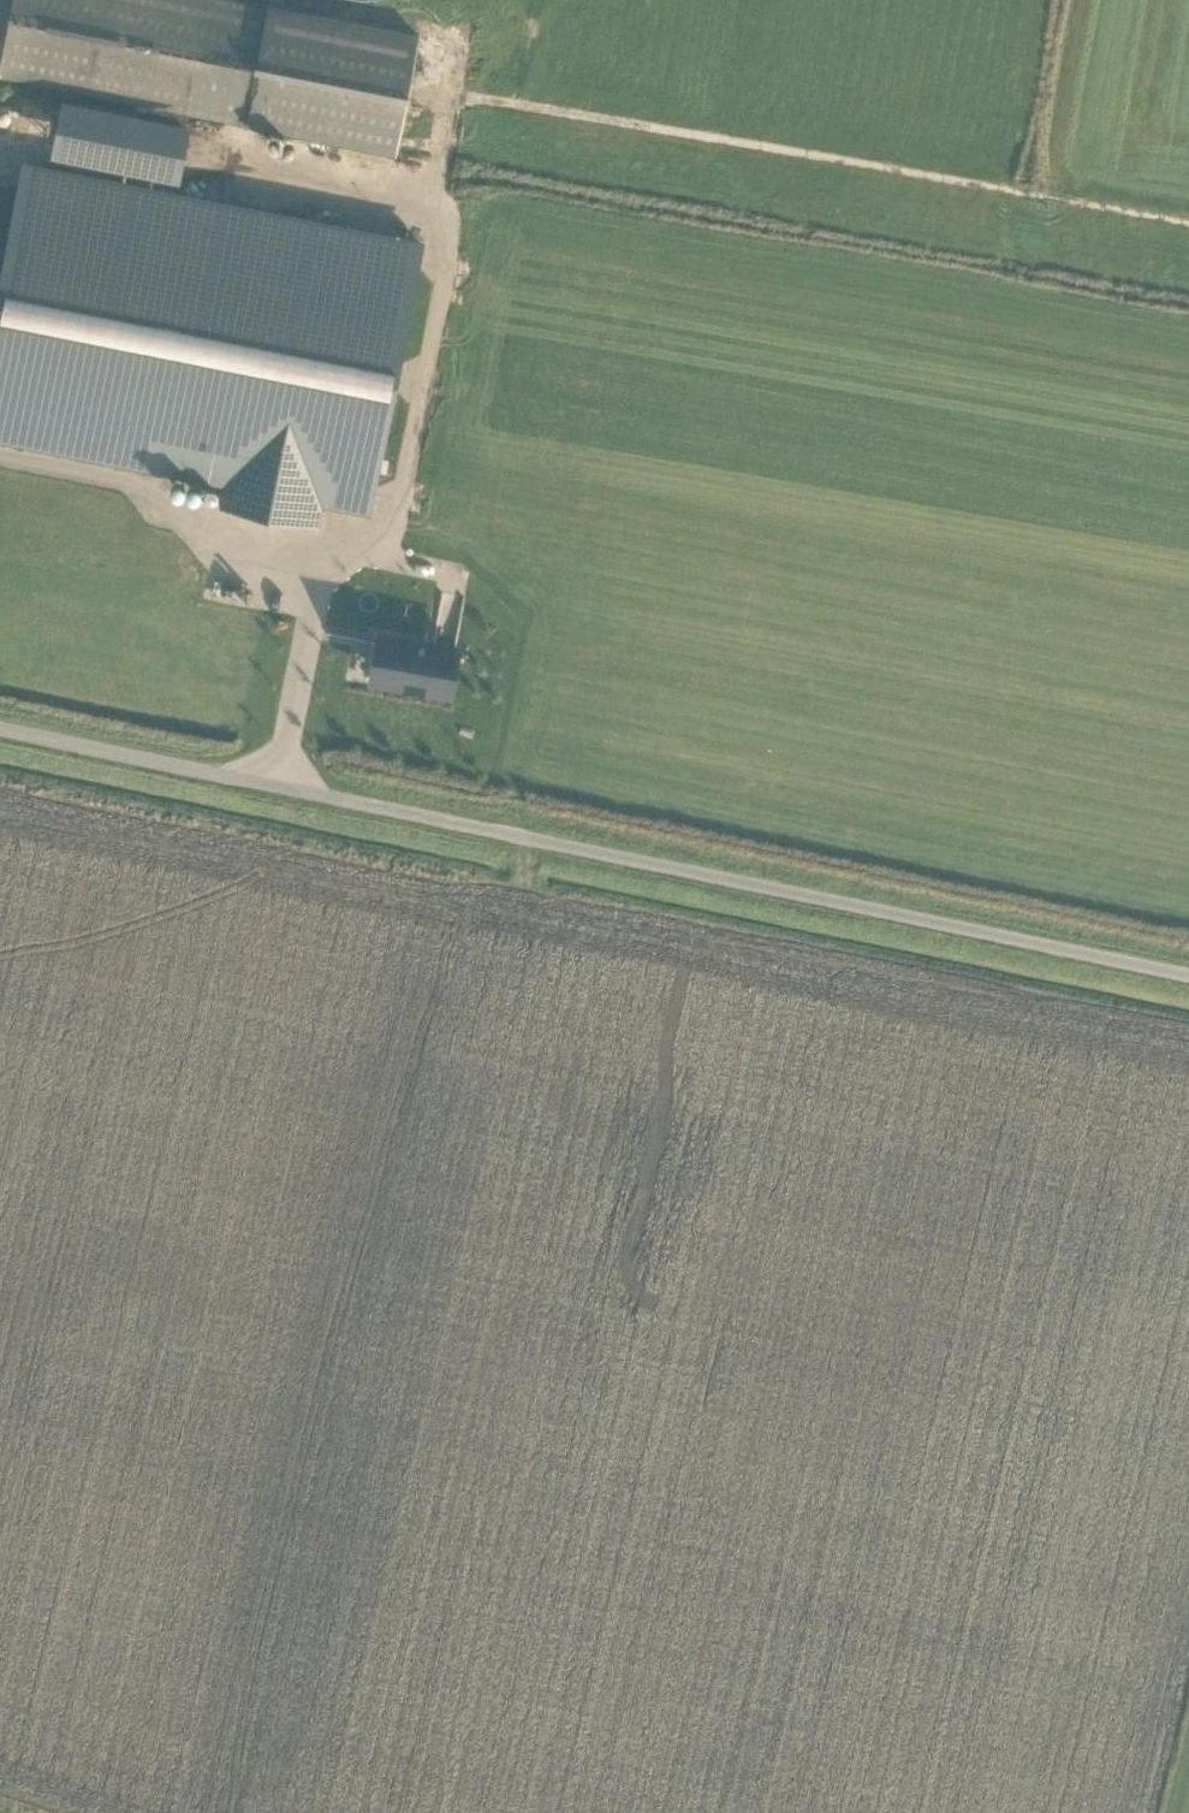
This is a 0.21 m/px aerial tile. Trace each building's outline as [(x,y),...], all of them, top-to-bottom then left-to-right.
[(236,0),(13,0),(4,41),(0,40),(0,72),(250,123),(396,153),(419,38),(236,0)] [(62,104),(50,161),(177,187),(189,131),(62,104)] [(0,285),(0,434),(229,479),(224,504),(316,522),(321,497),(369,507),(422,243),(24,164),(0,285)] [(385,640),(378,674),(404,679),(405,673),(427,677),(425,688),(449,692),(458,645),(411,637),(409,645),(385,640)]
